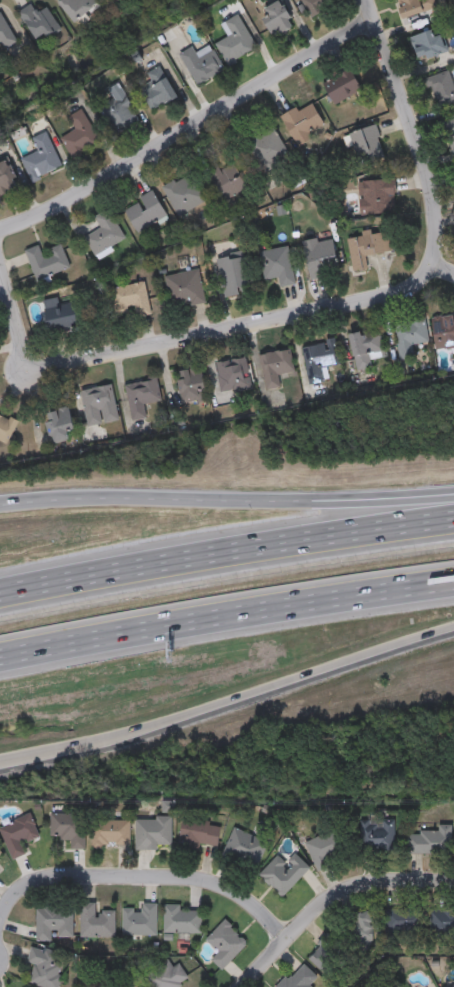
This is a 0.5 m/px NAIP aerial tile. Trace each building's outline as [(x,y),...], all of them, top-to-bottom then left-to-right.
[(61,5),(67,0),(95,0),(99,5),(76,24),(61,5)] [(311,18),(302,0),(336,0),(338,4),(311,18)] [(403,20),(398,0),(435,0),(438,10),(403,20)] [(273,38),(261,12),(283,2),(294,29),(273,38)] [(49,8),(61,31),(37,44),(20,12),(33,5),(38,14),(49,8)] [(18,43),(0,53),(0,14),(18,43)] [(223,25),(239,16),(257,49),(229,65),(218,45),(229,38),(223,25)] [(436,37),(443,35),(449,54),(418,63),(411,38),(434,31),(436,37)] [(180,56),(193,48),(198,56),(210,48),(225,72),(198,87),(180,56)] [(152,83),(148,74),(162,67),(178,99),(152,112),(141,89),(152,83)] [(324,85),(351,70),(363,91),(336,106),(324,85)] [(450,73),(453,86),(453,108),(439,112),(429,79),(450,73)] [(140,120),(115,135),(100,109),(124,94),(140,120)] [(327,130),(298,147),(282,120),(311,103),(327,130)] [(99,146),(70,158),(62,138),(76,133),(70,116),(85,110),(99,146)] [(445,123),(453,121),(453,154),(452,154),(445,123)] [(386,158),(359,167),(349,135),(377,127),(386,158)] [(291,156),(264,172),(247,144),(274,128),(291,156)] [(34,139),(48,133),(62,169),(30,181),(22,160),(39,153),(34,139)] [(20,188),(0,196),(0,164),(9,161),(20,188)] [(221,171),(236,165),(246,191),(219,202),(206,169),(218,164),(221,171)] [(177,217),(163,187),(195,173),(209,203),(177,217)] [(395,180),(396,213),(361,215),(359,182),(395,180)] [(168,218),(138,235),(124,210),(154,193),(168,218)] [(85,239),(101,230),(95,219),(109,210),(126,240),(96,258),(85,239)] [(347,238),(388,231),(392,253),(361,258),(363,270),(354,272),(347,238)] [(304,243),(333,238),(339,271),(325,274),(326,279),(311,282),(304,243)] [(405,248),(399,252),(395,246),(402,242),(405,248)] [(40,247),(42,254),(63,248),(70,271),(36,281),(27,251),(40,247)] [(289,248),(296,285),(280,288),(279,278),(265,281),(260,253),(289,248)] [(240,290),(241,297),(225,300),(218,261),(249,255),(255,288),(240,290)] [(205,306),(171,310),(167,276),(201,271),(205,306)] [(134,307),(115,311),(112,290),(145,284),(151,312),(136,315),(134,307)] [(46,313),(78,307),(82,331),(50,337),(46,313)] [(432,319),(453,316),(453,349),(437,352),(432,319)] [(415,359),(401,362),(394,327),(425,321),(430,343),(412,347),(415,359)] [(373,369),(357,372),(350,336),(380,330),(385,358),(372,361),(373,369)] [(310,386),(303,349),(335,343),(339,366),(322,369),(325,383),(310,386)] [(295,374),(279,377),(281,389),(267,392),(260,357),(291,351),(295,374)] [(219,393),(217,364),(247,361),(249,390),(219,393)] [(178,373),(203,370),(207,402),(182,405),(178,373)] [(126,387),(158,380),(162,402),(144,406),(147,420),(133,422),(126,387)] [(87,427),(82,391),(113,386),(119,422),(87,427)] [(51,444),(45,416),(69,410),(76,438),(51,444)] [(7,445),(0,442),(0,417),(17,426),(7,445)] [(49,814),(84,815),(84,850),(70,850),(70,841),(58,841),(58,837),(49,837),(49,814)] [(11,860),(0,833),(0,827),(30,815),(39,837),(23,844),(27,854),(11,860)] [(134,819),(170,819),(170,846),(156,846),(156,851),(134,851),(134,819)] [(216,848),(178,842),(182,819),(220,825),(216,848)] [(91,821),(128,821),(128,846),(91,846),(91,821)] [(394,824),(394,852),(359,852),(359,824),(394,824)] [(405,833),(437,833),(437,826),(451,826),(451,855),(405,854),(405,833)] [(253,871),(221,857),(233,828),(266,842),(253,871)] [(314,870),(313,842),(323,842),(323,831),(344,830),(344,854),(329,855),(330,869),(314,870)] [(280,898),(258,877),(286,848),(308,870),(280,898)] [(79,937),(79,902),(95,902),(95,911),(114,911),(114,937),(79,937)] [(155,935),(120,935),(120,908),(139,908),(139,904),(155,904),(155,935)] [(179,904),(179,910),(200,910),(200,932),(162,932),(162,904),(179,904)] [(36,940),(35,906),(71,906),(72,935),(49,936),(49,940),(36,940)] [(421,931),(384,931),(384,907),(421,907),(421,931)] [(430,908),(453,908),(453,937),(430,937),(430,908)] [(357,928),(357,912),(371,912),(371,944),(353,944),(353,928),(357,928)] [(210,959),(217,952),(205,939),(224,920),(247,943),(220,970),(210,959)] [(306,957),(327,935),(348,955),(326,977),(306,957)] [(64,954),(58,986),(42,986),(28,984),(32,965),(26,963),(30,947),(64,954)] [(188,981),(178,986),(148,986),(141,975),(167,959),(172,966),(177,963),(188,981)] [(309,982),(311,986),(279,986),(276,978),(309,969),(313,981),(309,982)]
